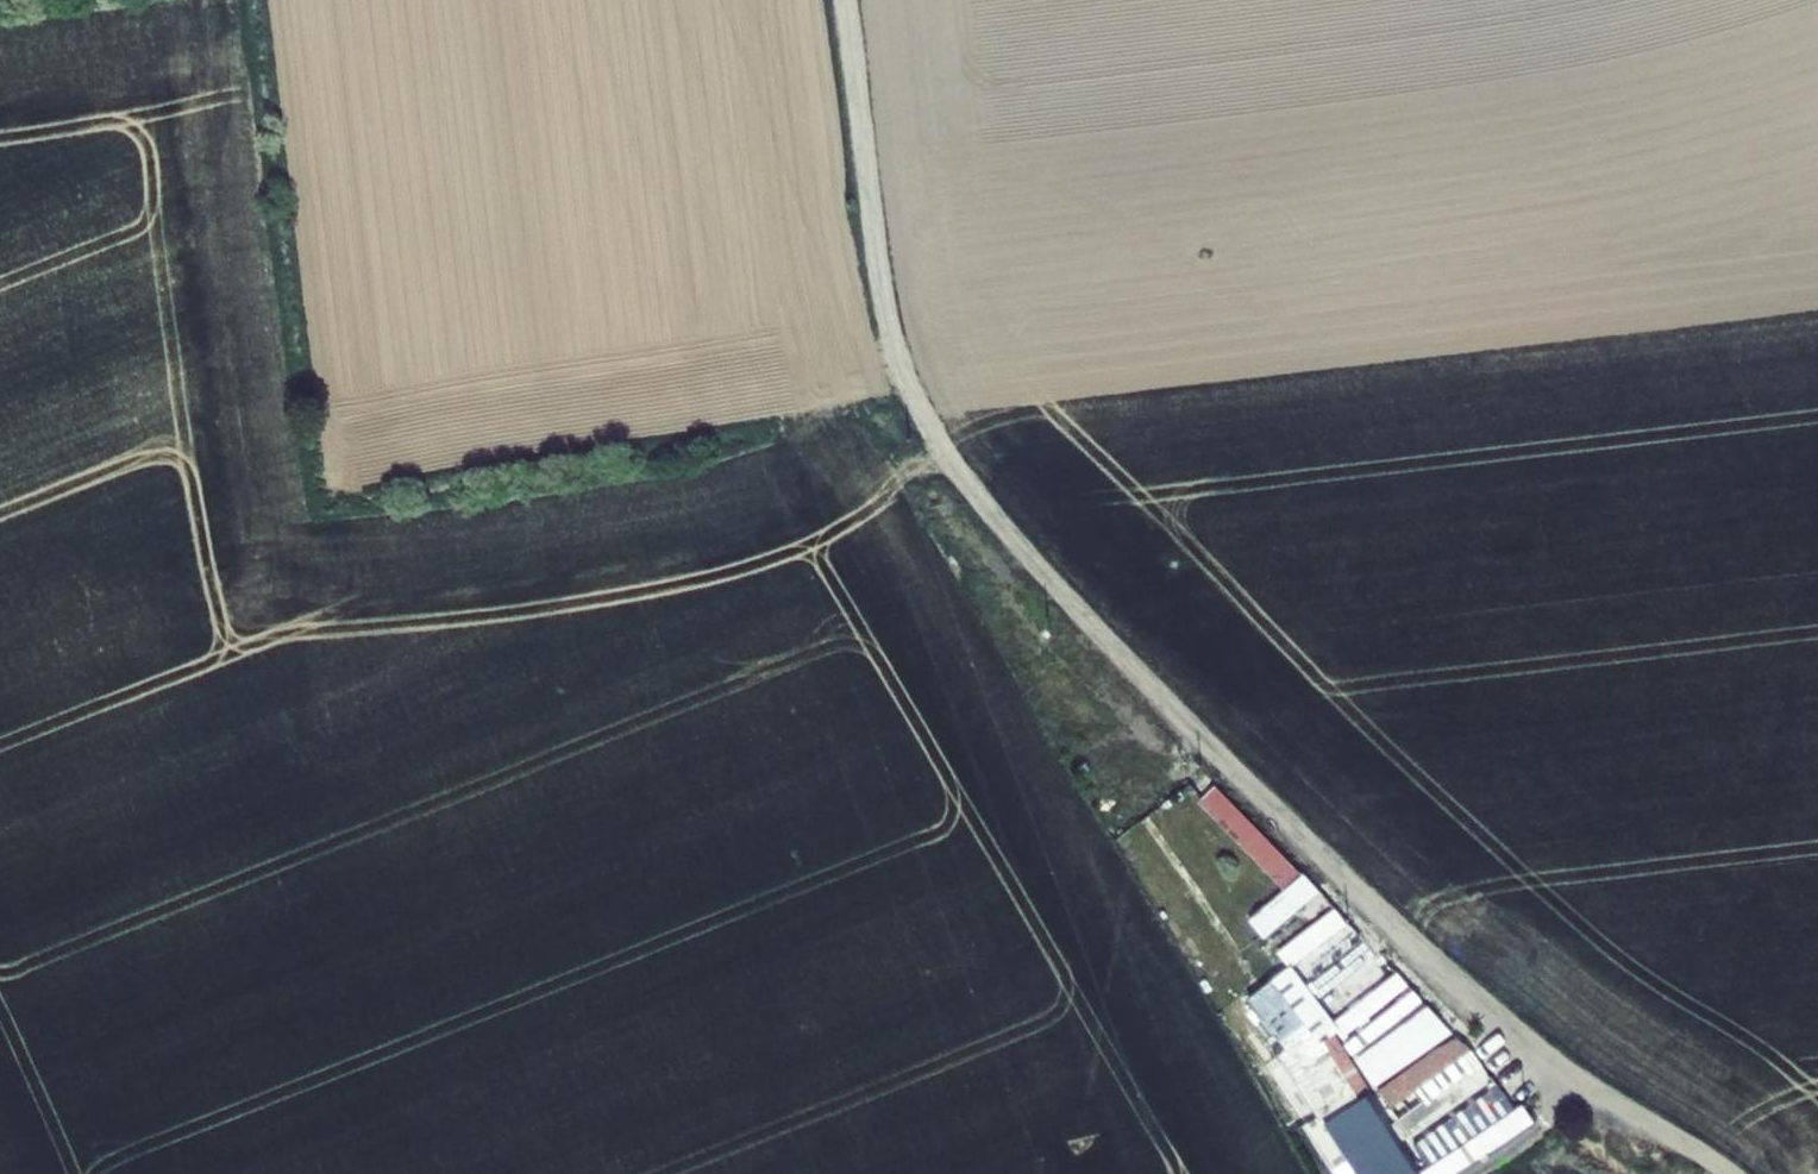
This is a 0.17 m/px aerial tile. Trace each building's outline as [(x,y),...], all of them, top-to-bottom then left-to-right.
[(1260,928),(1287,904),(1267,881),(1239,906),(1260,928)] [(1397,1153),(1475,1098),(1461,1079),(1384,1130),(1313,1005),(1371,952),(1357,929),(1301,982),(1294,971),(1253,1005),(1260,1017),(1291,1070),(1306,1095),(1352,1173),(1409,1173),(1397,1153)] [(1423,1048),(1445,1028),(1395,975),(1373,995),(1423,1048)] [(1329,1020),(1336,1036),(1376,1018),(1369,1002),(1329,1020)]
